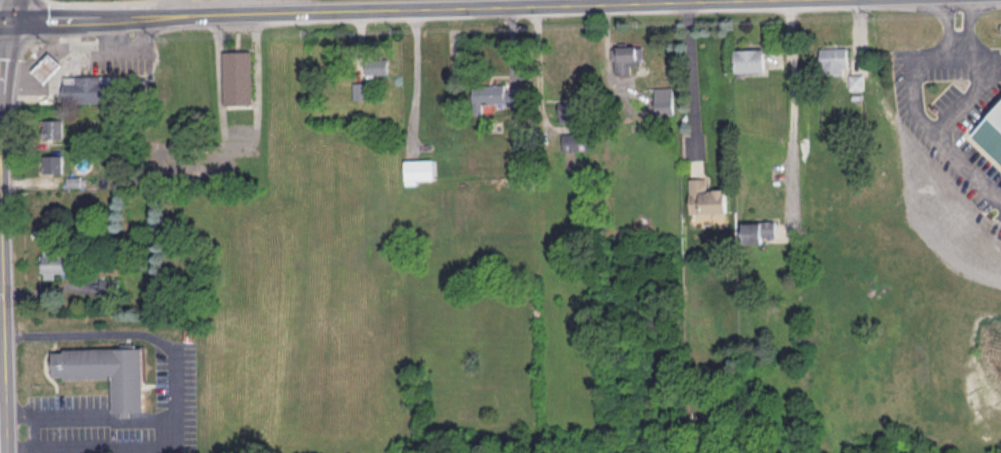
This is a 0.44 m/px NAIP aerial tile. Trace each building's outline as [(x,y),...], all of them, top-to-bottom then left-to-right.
[(633,74),(633,65),(644,65),(644,45),(613,45),(613,74),(633,74)] [(821,66),(829,66),(829,74),(848,74),(848,47),(821,47),(821,66)] [(766,72),(766,48),(736,48),(736,72),(766,72)] [(44,83),(62,64),(49,51),(31,70),(44,83)] [(223,51),(252,51),(253,104),(225,104),(223,51)] [(366,60),(366,75),(388,75),(388,60),(366,60)] [(64,76),(65,104),(114,102),(113,74),(64,76)] [(863,75),(851,75),(851,89),(864,89),(863,75)] [(368,99),(368,82),(354,82),(354,99),(368,99)] [(473,84),(473,104),(525,104),(525,84),(473,84)] [(673,86),(655,86),(655,114),(673,114),(673,86)] [(574,121),(574,101),(559,102),(559,121),(574,121)] [(972,134),(1000,162),(1000,103),(972,134)] [(42,119),(42,139),(64,139),(64,119),(42,119)] [(563,150),(588,150),(588,133),(563,133),(563,150)] [(43,155),(43,173),(63,173),(63,154),(43,155)] [(434,160),(406,160),(406,183),(434,183),(434,160)] [(708,177),(689,177),(689,213),(728,213),(728,188),(708,188),(708,177)] [(743,224),(743,245),(762,245),(762,237),(776,236),(776,230),(776,221),(760,221),(760,223),(743,224)] [(42,251),(42,275),(76,275),(76,251),(42,251)] [(144,347),(54,348),(54,378),(113,377),(114,414),(145,413),(144,347)]
